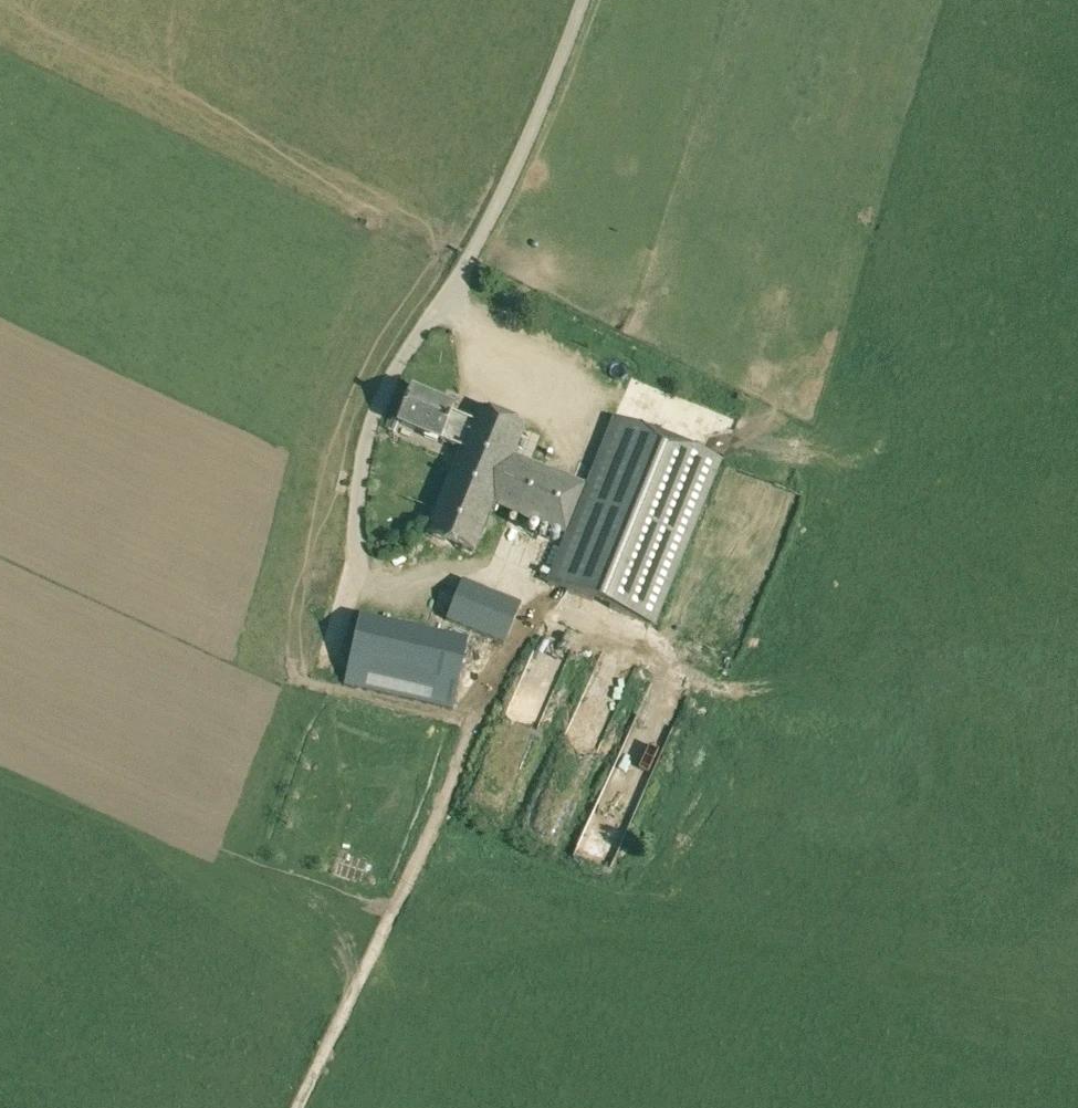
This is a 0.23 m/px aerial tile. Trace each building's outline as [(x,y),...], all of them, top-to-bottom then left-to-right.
[(440,441),(441,440),(452,412),(454,408),(410,390),(409,390),(396,422),(396,423),(440,441)] [(452,412),(441,440),(458,447),(458,449),(424,533),(474,554),(491,511),(493,506),(509,512),(565,535),(557,555),(545,583),(655,628),(722,461),(613,417),(594,464),(586,484),(583,482),(541,466),(515,455),(526,425),(478,405),(476,404),(470,419),(458,414),(452,412)] [(462,580),(445,622),(504,645),(521,603),(462,580)] [(343,684),(452,709),(467,642),(356,617),(343,684)]
